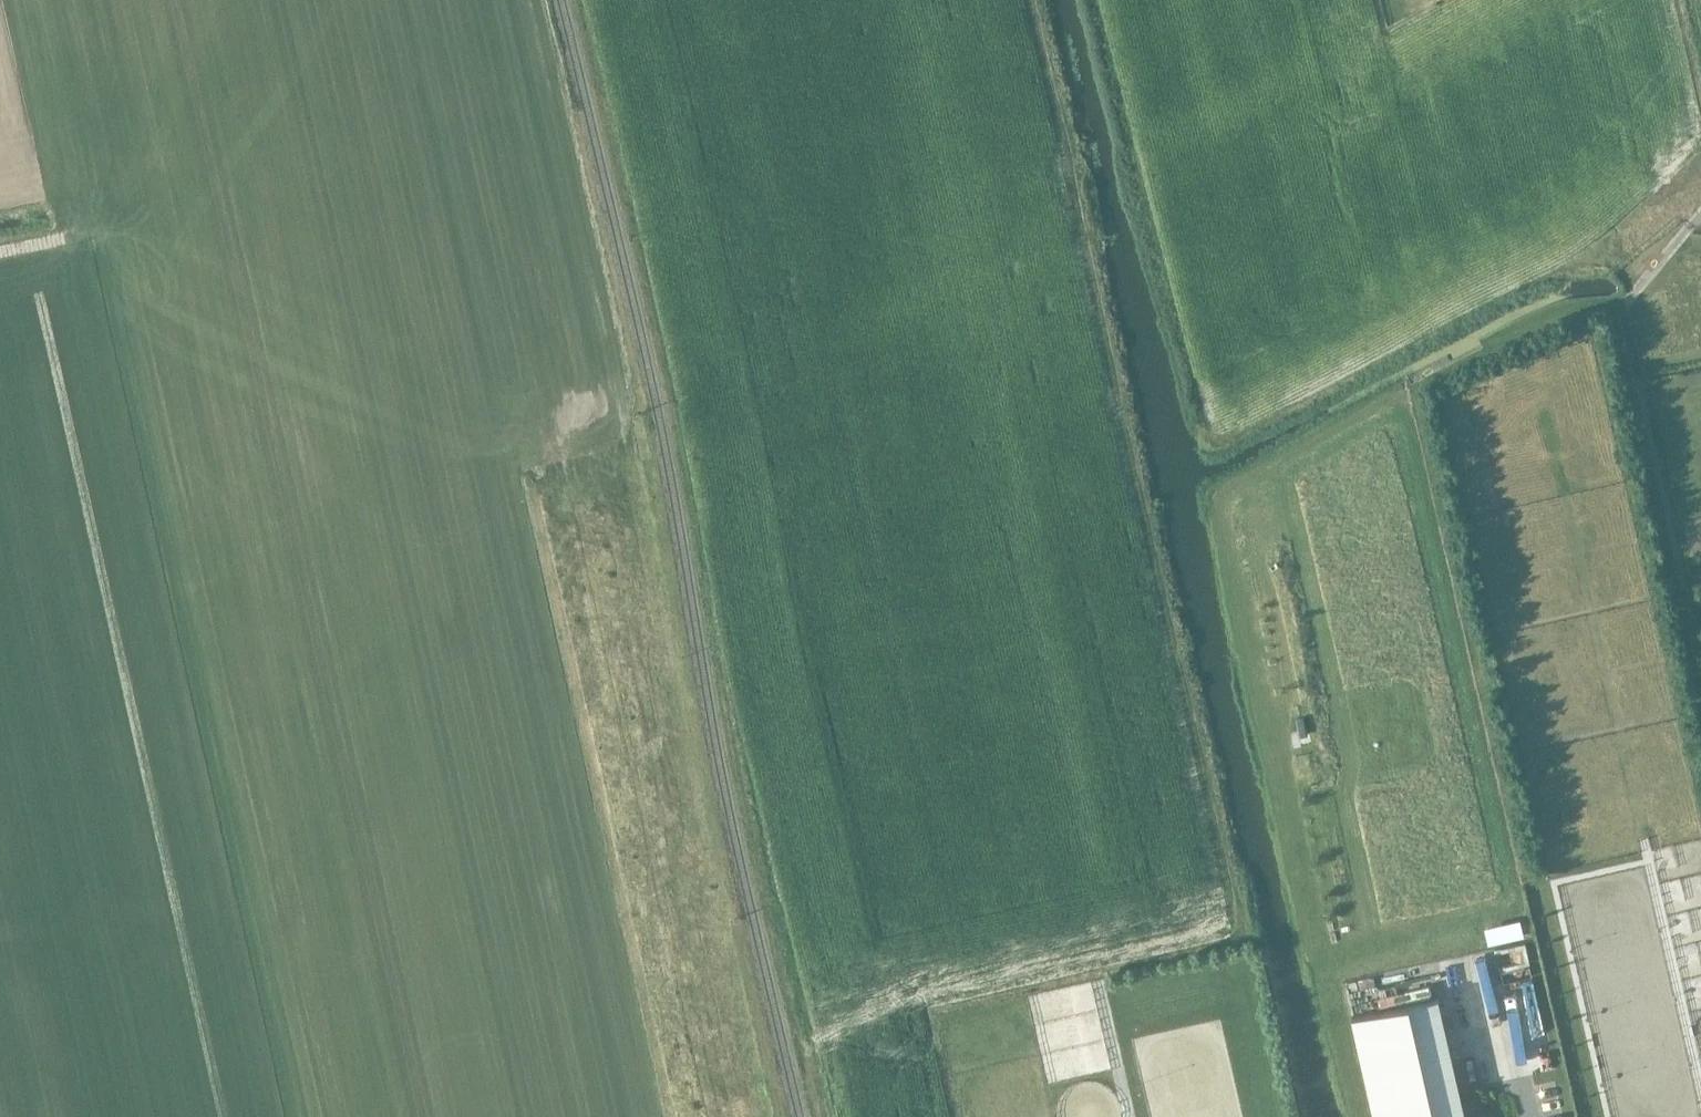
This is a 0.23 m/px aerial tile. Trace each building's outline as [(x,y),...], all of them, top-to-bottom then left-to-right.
[(1352,1015),(1374,1116),(1485,1116),(1476,1100),(1460,1105),(1435,997),(1352,1015)] [(1600,1116),(1662,1116),(1661,1111),(1684,1107),(1679,1078),(1652,1082),(1655,1105),(1629,1109),(1626,1089),(1614,1091),(1611,1070),(1594,1073),(1600,1116)]
